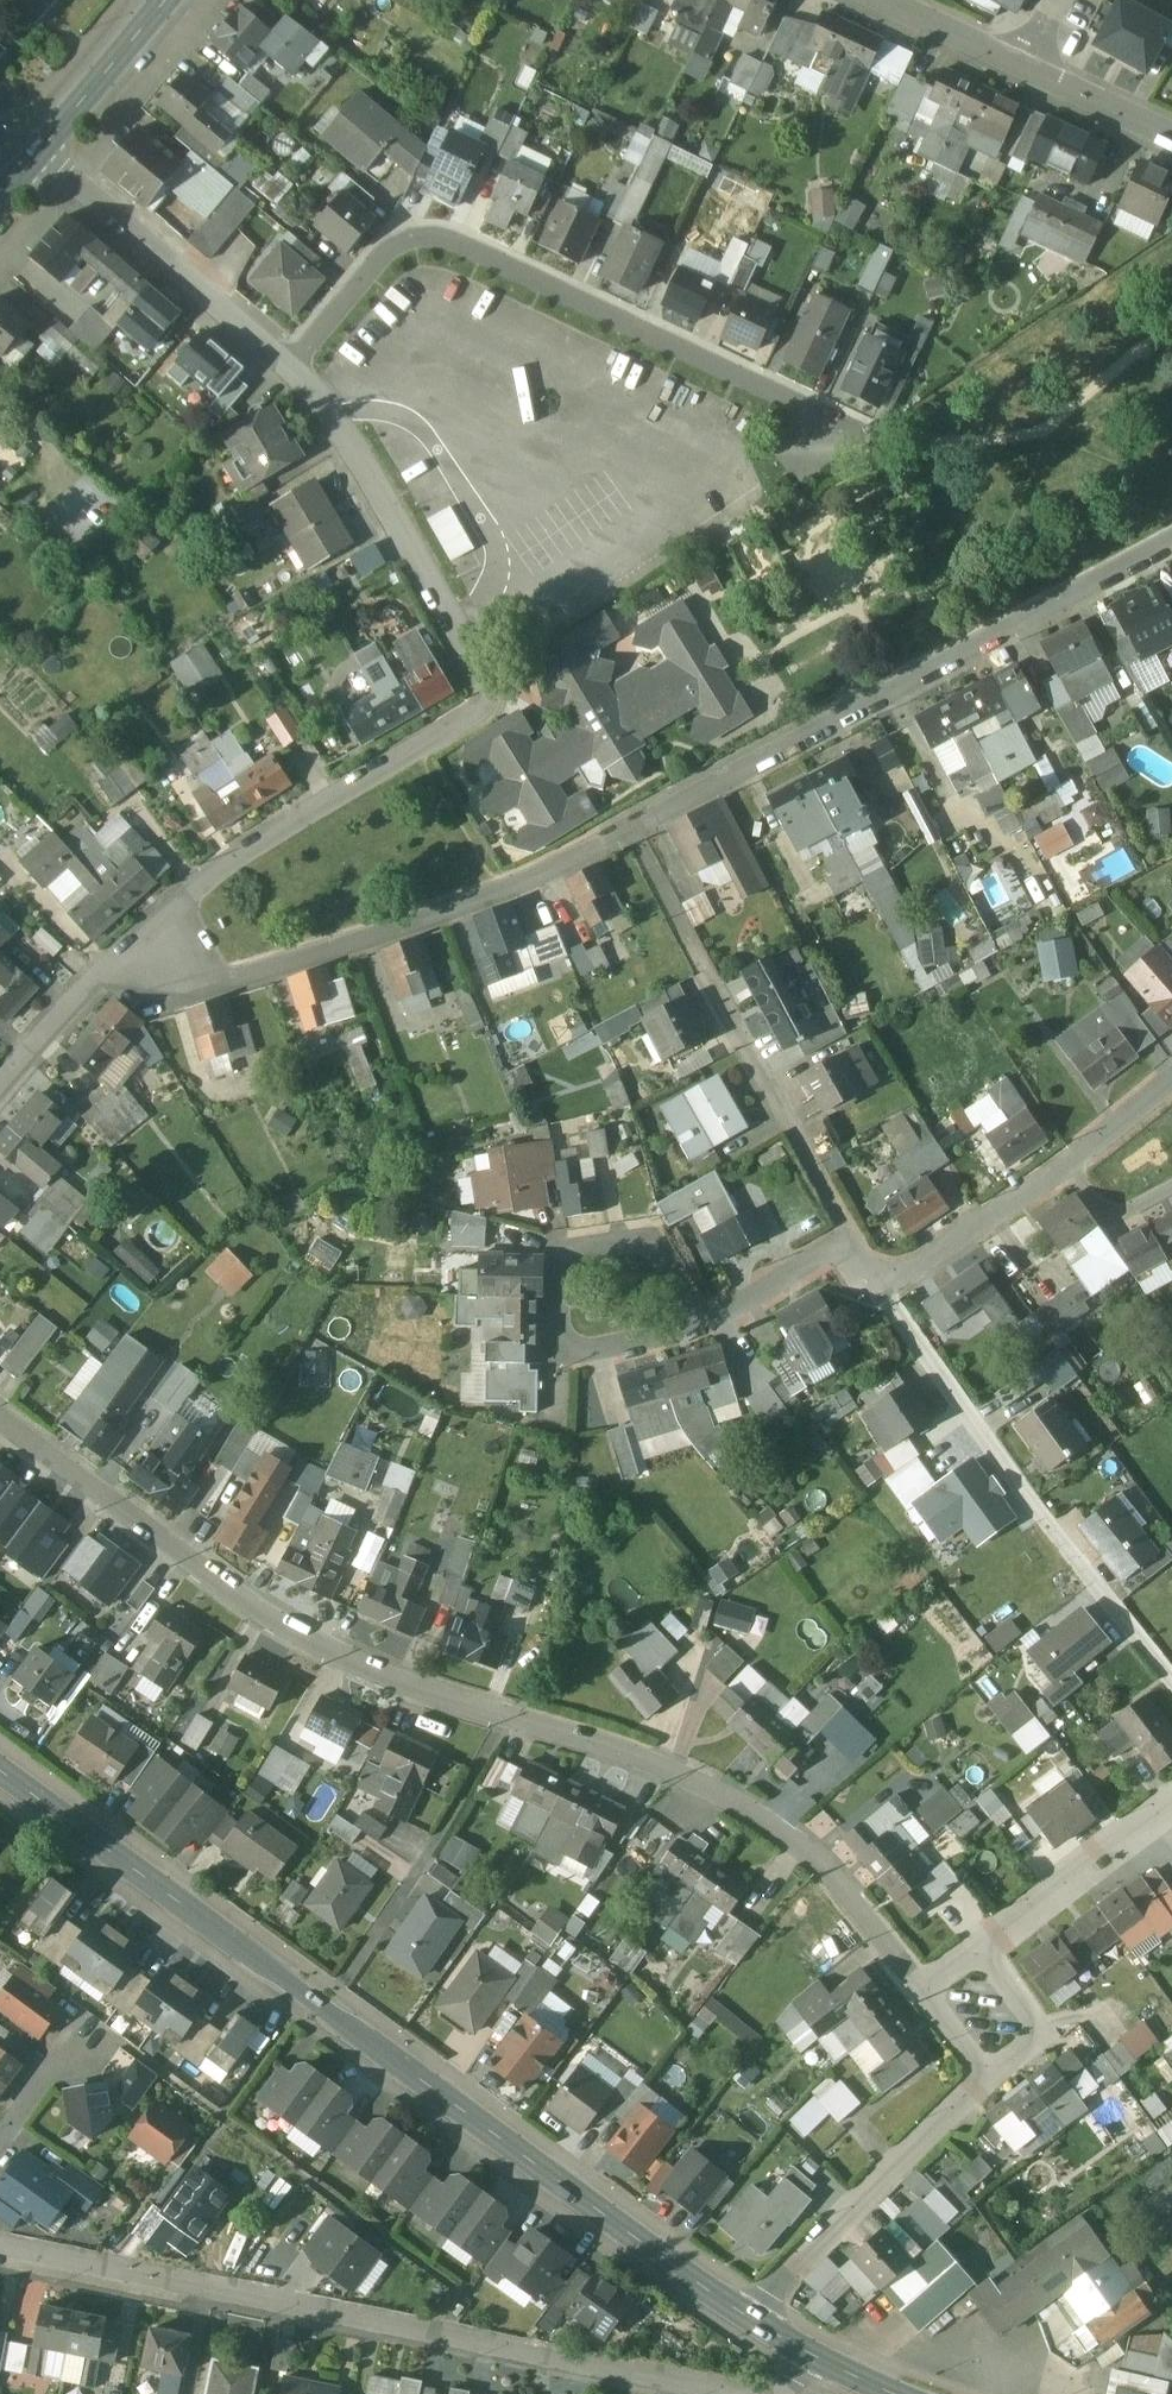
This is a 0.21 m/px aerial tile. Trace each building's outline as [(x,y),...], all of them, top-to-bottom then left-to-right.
[(670,10),(674,22),(702,35),(718,0),(675,0),(670,10)] [(746,12),(747,12),(753,0),(720,0),(746,12)] [(747,12),(746,12),(739,27),(759,37),(777,0),(753,0),(747,12)] [(1003,3),(997,0),(972,0),(971,2),(997,15),(1003,3)] [(1003,3),(1020,12),(1026,0),(997,0),(1003,3)] [(1102,38),(1118,9),(1104,1),(1088,30),(1102,38)] [(1121,2),(1118,9),(1102,38),(1097,46),(1148,74),(1164,45),(1171,30),(1121,2)] [(657,29),(648,25),(655,10),(643,4),(631,28),(652,38),(657,29)] [(274,34),(242,6),(211,43),(244,71),(262,50),(275,35),(274,34)] [(853,26),(824,12),(815,32),(807,28),(799,45),(807,48),(836,62),(853,26)] [(323,43),(291,17),(274,34),(275,35),(262,50),(294,77),(323,43)] [(801,25),(785,18),(769,50),(786,58),(801,25)] [(882,39),(853,26),(836,62),(828,80),(827,79),(822,90),(844,101),(856,96),(868,70),(882,39)] [(1164,45),(1171,50),(1171,30),(1164,45)] [(882,39),(868,70),(875,74),(889,43),(882,39)] [(889,43),(875,74),(900,85),(905,74),(914,55),(889,43)] [(744,55),(732,80),(750,89),(762,63),(744,55)] [(336,74),(327,67),(322,74),(330,82),(336,74)] [(974,83),(945,69),(935,90),(928,87),(923,96),(943,106),(960,114),(974,83)] [(212,96),(185,74),(159,104),(186,127),(187,128),(188,127),(201,110),(213,97),(212,96)] [(272,92),(250,74),(240,86),(244,89),(262,104),(272,92)] [(923,83),(905,74),(900,85),(889,107),(907,116),(923,83)] [(228,76),(212,96),(213,97),(201,110),(234,137),(252,116),(234,101),(244,89),(240,86),(228,76)] [(1005,97),(974,83),(960,114),(974,120),(970,128),(974,130),(987,136),(1005,97)] [(262,104),(244,89),(234,101),(252,116),(262,104)] [(415,139),(359,92),(340,115),(356,128),(339,149),(366,172),(384,151),(397,161),(415,139)] [(1005,97),(987,136),(1003,144),(1004,144),(1021,105),(1005,97)] [(960,114),(943,106),(936,119),(953,127),(960,114)] [(234,137),(201,110),(188,127),(220,153),(234,137)] [(1034,112),(1013,157),(1027,164),(1030,157),(1028,156),(1046,117),(1034,112)] [(934,123),(914,114),(910,124),(929,133),(934,123)] [(953,127),(936,163),(954,172),(967,145),(974,130),(970,128),(974,120),(960,114),(953,127)] [(1105,145),(1046,117),(1028,156),(1030,157),(1087,184),(1105,145)] [(953,127),(936,119),(925,142),(919,155),(936,163),(953,127)] [(929,133),(910,124),(906,133),(925,142),(929,133)] [(513,126),(498,156),(511,162),(515,164),(529,134),(513,126)] [(220,153),(188,127),(187,128),(186,127),(176,138),(193,152),(215,170),(239,142),(234,137),(220,153)] [(169,153),(140,128),(104,171),(148,208),(166,185),(184,165),(183,164),(176,159),(178,157),(170,151),(169,153)] [(987,136),(974,130),(967,145),(996,159),(1003,144),(987,136)] [(486,150),(452,133),(440,158),(428,183),(424,190),(458,207),(486,150)] [(706,138),(696,133),(691,143),(701,148),(706,138)] [(656,134),(641,165),(654,171),(668,140),(656,134)] [(415,139),(397,161),(415,177),(428,150),(415,139)] [(264,163),(239,142),(215,170),(234,186),(240,191),(264,163)] [(440,158),(428,150),(415,177),(428,183),(440,158)] [(215,170),(193,152),(183,164),(184,165),(166,185),(207,219),(234,186),(215,170)] [(1142,161),(1121,206),(1154,222),(1157,217),(1170,190),(1171,186),(1171,176),(1142,161)] [(515,164),(511,162),(493,200),(497,202),(488,221),(506,230),(515,211),(527,217),(545,179),(515,164)] [(616,218),(614,223),(624,228),(627,230),(649,183),(635,177),(616,218)] [(614,181),(600,211),(616,218),(630,189),(614,181)] [(376,200),(356,184),(348,194),(368,210),(376,200)] [(193,235),(188,241),(210,259),(256,204),(240,191),(234,186),(207,219),(193,235)] [(832,215),(832,187),(810,187),(810,214),(832,215)] [(1170,190),(1157,217),(1171,224),(1171,191),(1170,190)] [(368,210),(348,194),(319,229),(348,253),(377,218),(368,210)] [(1060,206),(1040,195),(1036,203),(1024,226),(1022,230),(1085,263),(1103,228),(1079,215),(1082,208),(1064,199),(1060,206)] [(851,228),(863,204),(847,196),(835,220),(851,228)] [(1036,203),(1023,197),(1011,220),(1024,226),(1036,203)] [(600,222),(567,205),(547,246),(580,262),(600,222)] [(88,239),(59,215),(27,254),(56,278),(77,253),(88,239)] [(624,228),(601,277),(636,293),(659,245),(627,230),(624,228)] [(188,231),(183,237),(188,241),(193,235),(188,231)] [(150,290),(88,239),(77,253),(127,294),(123,299),(135,309),(150,290)] [(325,261),(298,239),(290,248),(316,271),(325,261)] [(283,243),(264,264),(271,271),(258,286),(292,317),(306,302),(304,300),(323,278),(316,271),(290,248),(283,243)] [(894,251),(879,244),(871,261),(886,268),(894,251)] [(759,263),(745,257),(741,266),(754,272),(759,263)] [(728,260),(717,283),(730,289),(741,266),(728,260)] [(871,261),(858,289),(873,296),(886,268),(871,261)] [(754,272),(741,266),(730,289),(743,296),(754,272)] [(71,287),(81,295),(98,276),(89,267),(71,287)] [(718,287),(684,271),(674,292),(689,298),(687,303),(706,312),(718,287)] [(135,309),(119,328),(149,352),(180,314),(150,290),(135,309)] [(776,316),(741,300),(723,338),(741,347),(743,341),(760,349),(768,333),(774,335),(779,324),(773,321),(776,316)] [(0,301),(0,354),(3,357),(29,326),(0,301)] [(847,317),(813,301),(784,362),(819,378),(847,317)] [(71,330),(97,353),(117,330),(91,308),(71,330)] [(79,341),(55,320),(46,331),(69,352),(79,341)] [(903,352),(870,337),(844,391),(879,407),(895,373),(905,353),(903,352)] [(235,360),(209,338),(185,367),(211,389),(227,370),(235,360)] [(920,352),(906,346),(903,352),(905,353),(895,373),(908,379),(920,352)] [(136,372),(118,356),(110,365),(127,381),(136,372)] [(242,382),(227,370),(211,389),(226,401),(242,382)] [(226,401),(219,409),(225,414),(230,408),(248,387),(242,382),(226,401)] [(258,405),(251,410),(250,415),(253,420),(247,423),(227,436),(228,438),(241,458),(231,464),(246,489),(247,491),(264,481),(303,457),(273,408),(266,411),(263,406),(258,405)] [(225,414),(211,431),(221,441),(228,438),(227,436),(247,423),(243,416),(230,408),(225,414)] [(264,481),(247,491),(246,489),(236,495),(244,509),(258,501),(272,492),(264,481)] [(316,486),(272,511),(307,570),(350,544),(316,486)] [(244,509),(235,515),(244,530),(267,516),(258,501),(244,509)] [(743,589),(723,556),(709,564),(730,597),(743,589)] [(1114,608),(1120,619),(1129,637),(1131,636),(1142,656),(1144,659),(1171,644),(1171,616),(1170,612),(1169,613),(1155,587),(1114,608)] [(599,666),(598,666),(594,668),(576,636),(534,659),(551,687),(546,690),(542,706),(558,710),(563,707),(572,722),(579,734),(584,732),(589,739),(584,742),(593,758),(603,774),(604,773),(613,768),(616,774),(639,780),(642,759),(638,753),(649,746),(642,736),(703,699),(711,712),(702,717),(699,732),(714,737),(752,714),(744,700),(741,701),(724,672),(732,667),(720,649),(712,653),(695,625),(697,624),(687,607),(646,632),(642,646),(657,652),(666,647),(677,666),(657,678),(645,676),(620,690),(617,701),(613,703),(605,688),(610,686),(614,670),(599,666)] [(607,619),(576,636),(594,668),(598,666),(599,666),(602,652),(619,642),(607,619)] [(1106,626),(1128,663),(1142,656),(1131,636),(1129,637),(1120,619),(1106,626)] [(1101,656),(1083,623),(1042,644),(1059,676),(1059,677),(1101,656)] [(435,663),(416,630),(393,643),(413,676),(417,674),(435,663)] [(188,685),(222,664),(207,641),(173,663),(188,685)] [(1101,656),(1059,677),(1059,676),(1044,683),(1057,709),(1058,709),(1076,699),(1113,680),(1101,656)] [(399,685),(384,660),(366,671),(381,695),(399,685)] [(451,690),(435,663),(417,674),(433,701),(451,690)] [(1019,664),(994,677),(1010,707),(1016,717),(1017,719),(1042,706),(1019,664)] [(433,701),(417,674),(413,676),(407,680),(423,707),(433,701)] [(994,677),(955,697),(955,698),(971,728),(998,713),(1010,707),(994,677)] [(423,707),(407,680),(399,685),(381,695),(397,722),(423,707)] [(381,695),(344,717),(360,744),(397,722),(381,695)] [(955,698),(918,718),(933,748),(953,737),(971,728),(955,698)] [(1096,734),(1079,701),(1078,702),(1076,699),(1058,709),(1076,741),(1077,743),(1096,734)] [(1160,725),(1145,701),(1133,709),(1148,733),(1160,725)] [(1010,707),(998,713),(1004,724),(1016,717),(1010,707)] [(302,735),(286,711),(270,721),(286,745),(302,735)] [(547,736),(532,745),(525,733),(530,730),(519,711),(468,740),(464,755),(479,759),(489,753),(503,777),(488,786),(483,806),(502,811),(517,802),(529,823),(519,829),(514,844),(529,848),(591,813),(580,794),(565,803),(553,782),(573,770),(593,758),(584,742),(589,739),(584,732),(579,734),(572,722),(563,727),(561,724),(545,733),(547,736)] [(979,743),(978,744),(993,773),(999,784),(1000,783),(1041,764),(1021,726),(979,743)] [(979,743),(971,728),(953,737),(969,767),(949,777),(957,792),(993,773),(978,744),(979,743)] [(1076,741),(1061,749),(1071,768),(1086,759),(1077,743),(1076,741)] [(1071,768),(1061,749),(1049,756),(1061,778),(1073,772),(1071,768)] [(271,755),(235,778),(253,806),(289,783),(271,755)] [(847,755),(807,775),(808,775),(823,805),(837,831),(843,842),(871,827),(867,820),(869,819),(870,815),(867,811),(864,810),(862,811),(859,805),(871,799),(847,755)] [(603,774),(593,758),(573,770),(574,772),(576,771),(585,786),(602,792),(607,778),(604,773),(603,774)] [(137,785),(120,762),(100,777),(117,800),(137,785)] [(808,775),(770,795),(786,825),(823,805),(808,775)] [(235,778),(203,799),(220,827),(253,806),(235,778)] [(999,784),(977,795),(988,816),(995,813),(1011,804),(1000,783),(999,784)] [(932,821),(916,791),(902,798),(917,828),(932,821)] [(720,800),(672,825),(686,853),(687,853),(698,873),(724,859),(735,881),(757,870),(720,800)] [(1092,800),(1078,811),(1091,827),(1105,816),(1092,800)] [(1011,804),(995,813),(1006,836),(1023,827),(1011,804)] [(823,805),(786,825),(800,851),(837,831),(823,805)] [(1148,834),(1171,833),(1170,807),(1147,808),(1148,834)] [(108,848),(85,821),(65,839),(70,844),(105,882),(134,855),(156,880),(170,866),(158,851),(153,855),(145,846),(147,844),(132,827),(108,848)] [(1042,860),(1072,847),(1061,821),(1031,834),(1042,860)] [(65,839),(57,830),(24,860),(48,887),(57,878),(70,865),(85,881),(94,891),(95,892),(105,882),(70,844),(65,839)] [(864,881),(846,847),(827,857),(835,874),(827,878),(837,896),(864,881)] [(134,855),(105,882),(127,907),(156,880),(134,855)] [(600,863),(567,881),(581,908),(583,908),(615,891),(600,863)] [(85,881),(70,865),(57,878),(71,894),(85,881)] [(765,887),(757,870),(735,881),(744,898),(765,887)] [(887,871),(864,881),(902,949),(924,937),(887,871)] [(1035,907),(1045,904),(1035,878),(1025,882),(1035,907)] [(71,894),(65,900),(73,910),(94,891),(85,881),(71,894)] [(73,910),(72,912),(95,937),(127,907),(105,882),(95,892),(94,891),(73,910)] [(615,891),(583,908),(593,927),(625,910),(615,891)] [(705,892),(683,904),(695,927),(706,921),(705,920),(716,914),(705,892)] [(512,904),(477,917),(488,946),(493,960),(528,946),(524,937),(523,933),(512,904)] [(0,906),(0,921),(15,935),(12,938),(18,943),(28,931),(0,906)] [(1,949),(12,938),(15,935),(0,921),(0,947),(1,949)] [(556,925),(524,937),(528,946),(536,968),(568,956),(556,925)] [(68,946),(48,927),(37,939),(57,958),(68,946)] [(1069,935),(1034,943),(1043,984),(1078,977),(1069,935)] [(1156,948),(1171,966),(1171,935),(1156,948)] [(420,938),(385,951),(395,980),(397,979),(418,971),(430,967),(420,938)] [(528,946),(493,960),(481,964),(489,985),(536,968),(528,946)] [(601,946),(588,952),(598,974),(611,967),(601,946)] [(18,965),(1,949),(0,947),(0,983),(18,965)] [(797,948),(773,961),(779,971),(803,958),(797,948)] [(1156,948),(1129,971),(1150,996),(1148,998),(1171,1026),(1171,1025),(1171,966),(1156,948)] [(581,951),(570,956),(574,966),(585,961),(581,951)] [(769,958),(744,971),(765,1011),(791,998),(769,958)] [(0,983),(0,1011),(11,1022),(43,989),(18,965),(0,983)] [(343,980),(331,984),(327,968),(291,979),(299,1009),(301,1009),(308,1030),(354,1016),(343,980)] [(418,971),(397,979),(404,1000),(426,992),(418,971)] [(669,989),(639,1004),(647,1020),(677,1005),(669,989)] [(1124,992),(1109,1003),(1123,1024),(1139,1013),(1124,992)] [(820,1031),(799,993),(791,998),(765,1011),(786,1049),(799,1042),(800,1044),(821,1033),(820,1031)] [(225,999),(189,1010),(198,1039),(200,1039),(206,1061),(229,1054),(222,1032),(234,1028),(225,999)] [(677,1005),(647,1020),(669,1062),(709,1041),(688,999),(677,1005)] [(116,1001),(72,1055),(100,1077),(132,1037),(143,1024),(116,1001)] [(1106,1012),(1068,1040),(1079,1055),(1116,1026),(1106,1012)] [(840,1020),(820,1031),(821,1033),(800,1044),(807,1056),(847,1034),(840,1020)] [(165,1058),(143,1024),(132,1037),(151,1067),(165,1058)] [(1079,1055),(1072,1059),(1094,1088),(1138,1056),(1116,1026),(1079,1055)] [(363,1028),(339,1037),(345,1051),(347,1050),(361,1044),(368,1041),(363,1028)] [(361,1044),(347,1050),(363,1091),(378,1085),(361,1044)] [(856,1046),(801,1077),(808,1088),(814,1084),(817,1090),(816,1091),(827,1111),(861,1093),(855,1083),(872,1074),(856,1046)] [(718,1079),(685,1098),(685,1099),(696,1119),(713,1146),(747,1127),(718,1079)] [(1031,1112),(1011,1082),(994,1092),(1008,1112),(987,1126),(994,1137),(1031,1112)] [(124,1084),(83,1116),(111,1147),(149,1116),(124,1084)] [(0,1141),(0,1148),(44,1186),(56,1173),(61,1166),(40,1149),(68,1116),(41,1093),(0,1141)] [(685,1099),(665,1110),(676,1130),(696,1119),(685,1099)] [(979,1132),(965,1110),(955,1117),(968,1139),(979,1132)] [(1031,1112),(994,1137),(1013,1165),(1050,1141),(1031,1112)] [(696,1119),(676,1130),(692,1158),(713,1146),(696,1119)] [(926,1123),(901,1140),(909,1151),(933,1135),(926,1123)] [(606,1130),(588,1132),(592,1159),(610,1156),(606,1130)] [(951,1161),(933,1135),(909,1151),(926,1177),(927,1177),(951,1161)] [(551,1143),(539,1145),(544,1181),(557,1180),(555,1167),(551,1143)] [(539,1145),(494,1151),(492,1153),(495,1172),(474,1175),(478,1204),(479,1205),(499,1202),(500,1208),(502,1209),(533,1205),(530,1183),(544,1181),(539,1145)] [(926,1177),(909,1151),(894,1162),(901,1173),(911,1188),(926,1177)] [(580,1155),(567,1157),(568,1165),(582,1163),(580,1155)] [(568,1165),(555,1167),(557,1180),(559,1192),(566,1191),(570,1220),(604,1214),(600,1186),(585,1188),(582,1163),(568,1165)] [(716,1171),(658,1204),(670,1226),(707,1207),(718,1228),(719,1229),(721,1228),(735,1254),(768,1237),(753,1209),(740,1217),(716,1171)] [(90,1201),(56,1173),(44,1186),(35,1197),(37,1199),(70,1226),(90,1201)] [(901,1173),(878,1188),(888,1203),(911,1188),(901,1173)] [(911,1188),(888,1203),(908,1233),(947,1207),(927,1177),(911,1188)] [(1076,1194),(1039,1221),(1060,1251),(1079,1237),(1097,1224),(1076,1194)] [(0,1196),(0,1226),(2,1228),(17,1210),(0,1196)] [(70,1226),(37,1199),(27,1211),(34,1217),(27,1226),(53,1247),(70,1226)] [(487,1219),(454,1211),(453,1247),(486,1248),(487,1219)] [(1146,1229),(1157,1250),(1159,1249),(1171,1242),(1171,1228),(1166,1217),(1147,1228),(1146,1229)] [(1097,1224),(1079,1237),(1091,1255),(1072,1268),(1093,1296),(1130,1271),(1112,1245),(1097,1224)] [(1146,1227),(1112,1245),(1130,1271),(1135,1277),(1162,1262),(1165,1260),(1159,1249),(1157,1250),(1146,1229),(1147,1228),(1146,1227)] [(721,1228),(719,1229),(718,1228),(705,1235),(719,1262),(735,1254),(721,1228)] [(131,1238),(119,1251),(154,1283),(166,1270),(131,1238)] [(1159,1249),(1165,1260),(1162,1262),(1169,1273),(1171,1271),(1171,1242),(1159,1249)] [(210,1270),(238,1296),(260,1271),(231,1246),(210,1270)] [(504,1253),(486,1253),(485,1277),(502,1277),(501,1297),(543,1298),(543,1258),(523,1258),(523,1261),(504,1261),(504,1253)] [(999,1292),(978,1265),(943,1291),(963,1319),(983,1304),(999,1292)] [(502,1277),(485,1277),(485,1297),(493,1297),(501,1297),(502,1277)] [(1073,1285),(1033,1314),(1050,1337),(1090,1309),(1073,1285)] [(943,1291),(926,1304),(946,1331),(963,1319),(943,1291)] [(1027,1330),(999,1292),(983,1304),(998,1324),(988,1332),(1001,1350),(1027,1330)] [(822,1293),(781,1318),(798,1345),(801,1349),(825,1334),(841,1324),(822,1293)] [(501,1297),(493,1297),(485,1297),(457,1295),(456,1326),(478,1327),(478,1307),(505,1308),(505,1343),(483,1343),(482,1354),(487,1354),(486,1362),(539,1363),(540,1299),(543,1299),(543,1298),(501,1297)] [(107,1351),(123,1331),(106,1317),(90,1336),(107,1351)] [(841,1324),(825,1334),(836,1352),(840,1358),(856,1348),(841,1324)] [(825,1334),(801,1349),(798,1345),(789,1351),(800,1369),(814,1372),(834,1360),(836,1352),(825,1334)] [(129,1335),(60,1426),(78,1439),(107,1460),(125,1436),(113,1427),(162,1359),(129,1335)] [(36,1351),(21,1340),(2,1366),(16,1377),(36,1351)] [(721,1346),(660,1365),(670,1397),(704,1387),(705,1390),(701,1391),(708,1411),(738,1401),(721,1346)] [(1075,1369),(1060,1349),(1036,1366),(1045,1379),(1050,1386),(1075,1369)] [(789,1351),(774,1360),(790,1385),(804,1376),(800,1369),(789,1351)] [(836,1352),(834,1360),(814,1372),(800,1369),(804,1376),(809,1383),(818,1386),(840,1374),(843,1364),(840,1358),(836,1352)] [(539,1363),(486,1362),(485,1411),(538,1412),(539,1363)] [(182,1365),(156,1400),(176,1414),(177,1414),(202,1379),(182,1365)] [(660,1365),(620,1378),(639,1440),(681,1429),(670,1397),(660,1365)] [(1036,1366),(1019,1378),(1028,1391),(1045,1379),(1036,1366)] [(327,1382),(327,1367),(299,1367),(299,1382),(327,1382)] [(1075,1369),(1050,1386),(1055,1393),(1079,1375),(1075,1369)] [(804,1376),(790,1385),(798,1398),(812,1389),(809,1383),(804,1376)] [(1019,1378),(997,1393),(1006,1406),(1028,1391),(1019,1378)] [(932,1422),(906,1384),(874,1405),(900,1443),(909,1437),(932,1422)] [(770,1385),(748,1400),(764,1423),(785,1407),(770,1385)] [(704,1387),(670,1397),(681,1429),(713,1468),(737,1449),(719,1427),(714,1429),(701,1391),(705,1390),(704,1387)] [(847,1390),(814,1407),(824,1426),(857,1408),(847,1390)] [(1052,1399),(1019,1422),(1053,1470),(1086,1447),(1052,1399)] [(193,1425),(177,1414),(176,1414),(163,1432),(180,1443),(193,1425)] [(261,1427),(243,1416),(215,1462),(232,1472),(246,1449),(248,1450),(253,1440),(261,1427)] [(180,1443),(163,1432),(130,1478),(179,1513),(198,1487),(186,1478),(213,1440),(193,1425),(180,1443)] [(638,1473),(623,1428),(607,1434),(622,1478),(638,1473)] [(900,1443),(886,1454),(897,1472),(920,1455),(909,1437),(900,1443)] [(362,1452),(343,1444),(328,1473),(328,1475),(366,1491),(375,1468),(358,1461),(362,1452)] [(257,1472),(265,1460),(248,1450),(246,1449),(232,1472),(250,1484),(257,1472)] [(257,1472),(280,1486),(290,1469),(268,1455),(265,1460),(257,1472)] [(1013,1518),(971,1460),(913,1502),(943,1542),(967,1524),(980,1542),(1013,1518)] [(15,1484),(20,1476),(0,1461),(0,1504),(15,1484)] [(328,1473),(298,1461),(289,1483),(300,1488),(284,1518),(300,1527),(310,1508),(328,1475),(328,1473)] [(280,1486),(257,1472),(250,1484),(232,1513),(235,1514),(219,1540),(251,1560),(268,1532),(256,1525),(280,1486)] [(0,1504),(0,1540),(11,1548),(42,1503),(15,1484),(0,1504)] [(386,1487),(373,1520),(395,1529),(409,1496),(386,1487)] [(1157,1553),(1114,1499),(1080,1526),(1124,1581),(1141,1568),(1158,1554),(1157,1553)] [(7,1552),(36,1573),(60,1538),(71,1524),(42,1503),(11,1548),(7,1552)] [(355,1530),(310,1508),(300,1527),(290,1546),(276,1574),(330,1599),(351,1554),(345,1551),(355,1530)] [(63,1569),(74,1577),(100,1543),(88,1534),(63,1569)] [(70,1545),(60,1538),(36,1573),(46,1580),(70,1545)] [(103,1538),(100,1543),(74,1577),(110,1604),(139,1564),(103,1538)] [(476,1542),(463,1538),(455,1562),(468,1566),(476,1542)] [(432,1552),(412,1543),(406,1556),(426,1565),(432,1552)] [(1157,1553),(1158,1554),(1141,1568),(1149,1579),(1171,1561),(1171,1557),(1165,1547),(1157,1553)] [(399,1574),(378,1565),(358,1613),(414,1637),(426,1609),(413,1603),(429,1566),(426,1565),(406,1556),(399,1574)] [(704,1571),(713,1587),(732,1575),(723,1560),(704,1571)] [(455,1562),(453,1561),(439,1603),(455,1608),(462,1586),(468,1566),(455,1562)] [(535,1588),(501,1576),(494,1598),(506,1602),(527,1609),(535,1588)] [(157,1590),(145,1581),(128,1603),(140,1612),(157,1590)] [(455,1608),(452,1617),(462,1620),(473,1590),(462,1586),(455,1608)] [(83,1620),(52,1597),(37,1617),(68,1640),(83,1620)] [(762,1639),(769,1614),(718,1598),(711,1623),(762,1639)] [(462,1620),(452,1617),(442,1649),(497,1669),(508,1640),(494,1635),(503,1611),(480,1603),(472,1624),(462,1620)] [(206,1632),(168,1606),(147,1637),(162,1646),(186,1662),(206,1632)] [(665,1623),(682,1639),(692,1629),(675,1612),(665,1623)] [(1083,1612),(1034,1654),(1058,1685),(1074,1672),(1108,1643),(1083,1612)] [(983,1634),(992,1650),(1019,1636),(1011,1619),(983,1634)] [(81,1632),(64,1654),(57,1648),(51,1657),(75,1675),(98,1645),(81,1632)] [(680,1652),(661,1633),(648,1644),(667,1664),(680,1652)] [(648,1644),(610,1676),(627,1697),(629,1696),(648,1718),(678,1694),(659,1671),(667,1664),(648,1644)] [(745,1662),(727,1645),(706,1668),(724,1684),(745,1662)] [(186,1662),(162,1646),(144,1675),(167,1690),(186,1662)] [(51,1657),(38,1647),(9,1687),(46,1714),(75,1675),(51,1657)] [(287,1677),(247,1655),(230,1687),(270,1709),(287,1677)] [(116,1659),(99,1685),(113,1694),(130,1668),(116,1659)] [(865,1701),(881,1687),(866,1669),(849,1683),(865,1701)] [(1058,1685),(1048,1693),(1057,1704),(1083,1683),(1074,1672),(1058,1685)] [(1015,1685),(987,1702),(1020,1756),(1047,1739),(1015,1685)] [(746,1704),(730,1689),(714,1706),(730,1721),(746,1704)] [(794,1732),(777,1715),(751,1743),(773,1764),(774,1763),(791,1778),(798,1771),(803,1771),(802,1766),(815,1752),(808,1745),(844,1707),(830,1694),(806,1719),(794,1732)] [(777,1715),(755,1695),(730,1721),(729,1723),(751,1743),(777,1715)] [(1117,1719),(1119,1720),(1136,1743),(1161,1775),(1171,1767),(1171,1725),(1149,1695),(1117,1719)] [(363,1717),(323,1696),(306,1727),(346,1749),(363,1717)] [(806,1719),(789,1702),(777,1715),(794,1732),(806,1719)] [(845,1708),(825,1729),(835,1739),(855,1718),(845,1708)] [(214,1724),(198,1714),(182,1741),(198,1750),(214,1724)] [(135,1748),(93,1719),(89,1725),(84,1726),(81,1731),(82,1736),(71,1753),(86,1763),(84,1767),(95,1775),(98,1771),(113,1782),(117,1777),(136,1749),(135,1748)] [(1119,1720),(1098,1736),(1115,1759),(1136,1743),(1119,1720)] [(223,1728),(214,1751),(235,1758),(243,1736),(223,1728)] [(398,1734),(385,1728),(367,1760),(382,1767),(397,1736),(398,1734)] [(439,1754),(398,1734),(397,1736),(382,1767),(394,1772),(423,1787),(439,1754)] [(156,1752),(140,1741),(135,1748),(136,1749),(117,1777),(132,1788),(138,1780),(155,1755),(156,1752)] [(294,1756),(276,1746),(260,1773),(277,1784),(283,1775),(294,1756)] [(155,1755),(138,1780),(151,1790),(152,1791),(170,1767),(155,1755)] [(498,1757),(482,1787),(494,1794),(510,1764),(498,1757)] [(568,1781),(530,1762),(514,1793),(529,1801),(530,1800),(553,1812),(567,1783),(568,1781)] [(976,1762),(955,1781),(970,1798),(992,1779),(976,1762)] [(193,1785),(170,1767),(152,1791),(151,1790),(132,1813),(140,1819),(138,1821),(155,1834),(193,1785)] [(1096,1791),(1078,1768),(1065,1778),(1069,1784),(1072,1782),(1086,1799),(1096,1791)] [(423,1787),(394,1772),(376,1808),(405,1822),(423,1787)] [(300,1786),(283,1775),(277,1784),(294,1794),(300,1786)] [(1069,1784),(1031,1813),(1055,1844),(1096,1813),(1086,1799),(1072,1782),(1069,1784)] [(626,1812),(567,1783),(553,1812),(537,1843),(533,1851),(562,1865),(566,1857),(592,1870),(602,1849),(612,1829),(616,1831),(626,1812)] [(193,1785),(155,1834),(171,1847),(173,1845),(180,1851),(198,1828),(198,1827),(216,1804),(193,1785)] [(944,1789),(919,1810),(937,1832),(962,1811),(944,1789)] [(898,1794),(846,1837),(861,1855),(860,1856),(879,1879),(908,1855),(890,1833),(899,1825),(913,1813),(898,1794)] [(553,1812),(530,1800),(529,1801),(514,1831),(537,1843),(553,1812)] [(216,1804),(198,1827),(198,1828),(210,1837),(228,1815),(229,1814),(216,1804)] [(969,1811),(949,1826),(958,1838),(978,1823),(969,1811)] [(388,1828),(364,1812),(354,1826),(362,1831),(378,1842),(388,1828)] [(228,1815),(210,1839),(222,1848),(229,1839),(227,1837),(238,1823),(228,1815)] [(354,1826),(338,1815),(329,1829),(352,1845),(362,1831),(354,1826)] [(292,1853),(244,1816),(238,1823),(227,1837),(229,1839),(238,1846),(234,1851),(271,1880),(292,1853)] [(918,1847),(899,1825),(890,1833),(908,1855),(918,1847)] [(474,1871),(485,1847),(458,1835),(447,1858),(474,1871)] [(714,1863),(680,1838),(661,1864),(695,1890),(714,1863)] [(937,1870),(918,1847),(908,1855),(928,1878),(933,1873),(937,1870)] [(613,1856),(602,1849),(592,1870),(587,1877),(595,1882),(613,1856)] [(908,1855),(879,1879),(899,1902),(903,1899),(920,1884),(928,1878),(908,1855)] [(374,1883),(339,1858),(306,1905),(340,1930),(374,1883)] [(444,1858),(434,1876),(459,1890),(469,1872),(444,1858)] [(749,1888),(715,1863),(714,1863),(695,1890),(730,1915),(749,1888)] [(937,1870),(933,1873),(947,1890),(959,1880),(945,1863),(937,1870)] [(695,1890),(661,1864),(654,1872),(662,1878),(639,1908),(666,1928),(695,1890)] [(947,1890),(933,1873),(928,1878),(920,1884),(934,1901),(947,1890)] [(1143,1877),(1125,1891),(1124,1889),(1099,1907),(1122,1938),(1122,1937),(1143,1922),(1152,1933),(1153,1933),(1152,1931),(1163,1924),(1169,1919),(1153,1897),(1156,1895),(1143,1877)] [(77,1895),(54,1878),(21,1922),(43,1938),(45,1939),(62,1915),(77,1895)] [(920,1884),(903,1899),(917,1916),(934,1901),(920,1884)] [(1153,1897),(1169,1919),(1163,1924),(1169,1932),(1171,1930),(1171,1890),(1169,1886),(1156,1895),(1153,1897)] [(484,1915),(451,1890),(439,1906),(461,1922),(473,1931),(484,1915)] [(711,1902),(695,1890),(666,1928),(692,1943),(706,1925),(700,1918),(711,1902)] [(439,1906),(428,1898),(390,1951),(424,1975),(461,1922),(439,1906)] [(1075,1926),(1058,1939),(1072,1959),(1090,1945),(1097,1955),(1122,1938),(1099,1907),(1074,1925),(1075,1926)] [(569,1921),(552,1909),(534,1935),(551,1947),(569,1921)] [(74,1924),(62,1915),(45,1939),(43,1938),(35,1949),(48,1958),(74,1924)] [(119,1934),(96,1918),(86,1933),(64,1962),(67,1964),(87,1979),(119,1934)] [(739,1920),(716,1950),(737,1966),(761,1936),(739,1920)] [(1143,1922),(1122,1937),(1131,1949),(1152,1933),(1143,1922)] [(74,1924),(48,1958),(63,1969),(67,1964),(64,1962),(86,1933),(74,1924)] [(119,1934),(87,1979),(107,1993),(109,1995),(130,1965),(141,1951),(119,1934)] [(1058,1939),(1057,1937),(1024,1961),(1048,1994),(1080,1970),(1072,1959),(1058,1939)] [(513,1975),(477,1951),(439,2008),(474,2032),(500,1995),(513,1975)] [(513,1975),(500,1995),(514,2004),(533,1975),(539,1967),(525,1957),(513,1975)] [(56,1988),(25,1965),(17,1976),(48,1999),(56,1988)] [(130,1965),(109,1995),(107,1993),(103,1998),(117,2009),(142,1974),(130,1965)] [(187,1984),(165,1968),(154,1983),(133,2012),(135,2014),(155,2028),(187,1984)] [(851,1977),(849,1984),(832,1998),(807,2018),(805,2020),(821,2039),(851,2016),(881,1993),(862,1968),(851,1977)] [(142,1974),(117,2009),(132,2019),(135,2014),(133,2012),(154,1983),(142,1974)] [(514,2004),(512,2007),(528,2017),(550,1989),(533,1975),(514,2004)] [(17,1976),(0,1999),(0,2007),(40,2036),(61,2009),(48,1999),(17,1976)] [(819,1981),(794,2001),(807,2018),(832,1998),(819,1981)] [(187,1984),(155,2028),(175,2043),(178,2045),(199,2015),(210,2001),(187,1984)] [(899,2016),(881,1993),(851,2016),(869,2039),(899,2016)] [(755,2047),(763,2039),(713,1999),(706,2007),(755,2047)] [(223,2033),(206,2057),(207,2058),(229,2073),(261,2029),(238,2012),(223,2033)] [(199,2015),(178,2045),(175,2043),(172,2048),(186,2059),(211,2024),(199,2015)] [(899,2016),(869,2039),(886,2061),(869,2075),(884,2094),(930,2059),(916,2041),(917,2040),(899,2016)] [(538,2026),(528,2017),(496,2060),(495,2059),(492,2060),(490,2062),(491,2066),(493,2068),(496,2067),(497,2067),(522,2087),(522,2088),(522,2091),(525,2093),(528,2093),(530,2090),(530,2087),(530,2086),(562,2045),(544,2030),(545,2028),(540,2024),(538,2026)] [(211,2024),(186,2059),(199,2068),(207,2058),(206,2057),(223,2033),(211,2024)] [(1160,2042),(1171,2061),(1171,2034),(1160,2042)] [(1143,2064),(1126,2044),(1109,2058),(1126,2079),(1143,2064)] [(19,2065),(0,2051),(0,2091),(19,2065)] [(1087,2073),(1074,2057),(1059,2069),(1072,2085),(1087,2073)] [(1126,2079),(1109,2058),(1098,2067),(1115,2088),(1126,2079)] [(137,2059),(117,2086),(123,2102),(134,2110),(159,2076),(137,2059)] [(329,2081),(308,2065),(299,2067),(293,2076),(271,2106),(297,2125),(329,2081)] [(1059,2069),(1056,2065),(1033,2083),(1058,2114),(1081,2096),(1072,2085),(1059,2069)] [(281,2067),(259,2097),(271,2106),(293,2076),(281,2067)] [(587,2082),(574,2071),(548,2105),(583,2132),(598,2112),(612,2093),(611,2092),(591,2077),(587,2082)] [(623,2078),(611,2092),(612,2093),(598,2112),(608,2120),(615,2112),(635,2088),(623,2078)] [(660,2094),(642,2079),(635,2088),(615,2112),(627,2122),(641,2104),(648,2109),(660,2094)] [(350,2097),(329,2081),(297,2125),(322,2143),(345,2114),(352,2105),(350,2097)] [(843,2082),(821,2101),(840,2122),(861,2104),(843,2082)] [(1058,2114),(1033,2083),(1009,2102),(1012,2105),(994,2120),(1018,2152),(1019,2151),(1026,2160),(1035,2153),(1035,2152),(1069,2129),(1058,2114)] [(106,2086),(69,2092),(74,2122),(95,2137),(111,2117),(106,2086)] [(191,2129),(157,2104),(133,2136),(167,2161),(189,2133),(191,2129)] [(648,2109),(641,2104),(627,2122),(609,2145),(642,2171),(674,2130),(648,2109)] [(358,2123),(345,2114),(322,2143),(336,2153),(358,2123)] [(1157,2129),(1167,2145),(1171,2141),(1171,2119),(1157,2129)] [(406,2137),(385,2122),(376,2123),(370,2132),(348,2162),(374,2181),(406,2137)] [(358,2123),(336,2153),(348,2162),(370,2132),(358,2123)] [(189,2133),(169,2159),(180,2167),(200,2141),(189,2133)] [(427,2153),(406,2137),(374,2181),(400,2200),(422,2170),(428,2161),(427,2153)] [(24,2150),(4,2178),(3,2178),(1,2181),(2,2181),(0,2183),(0,2201),(22,2217),(33,2225),(37,2219),(49,2228),(70,2200),(77,2190),(78,2189),(61,2177),(24,2150)] [(695,2151),(664,2189),(694,2212),(703,2201),(724,2175),(725,2175),(695,2151)] [(105,2187),(71,2162),(61,2177),(78,2189),(77,2190),(94,2203),(105,2187)] [(817,2187),(794,2166),(784,2178),(790,2183),(792,2181),(808,2196),(817,2187)] [(199,2168),(164,2215),(181,2228),(197,2240),(232,2193),(199,2168)] [(434,2179),(422,2170),(400,2200),(412,2209),(434,2179)] [(724,2175),(703,2201),(715,2210),(735,2184),(724,2175)] [(462,2178),(453,2179),(447,2188),(425,2218),(451,2237),(483,2193),(462,2178)] [(434,2179),(412,2209),(425,2218),(447,2188),(434,2179)] [(790,2183),(775,2200),(757,2185),(723,2223),(739,2237),(741,2234),(763,2254),(791,2221),(793,2223),(813,2200),(808,2196),(792,2181),(790,2183)] [(1147,2201),(1170,2234),(1171,2233),(1171,2184),(1147,2201)] [(959,2213),(936,2189),(924,2200),(948,2224),(959,2213)] [(94,2203),(77,2190),(70,2200),(87,2212),(94,2203)] [(504,2209),(483,2193),(451,2237),(477,2256),(499,2226),(505,2217),(504,2209)] [(0,2201),(0,2220),(13,2229),(22,2217),(0,2201)] [(164,2215),(154,2208),(136,2232),(163,2252),(170,2242),(181,2228),(164,2215)] [(339,2226),(328,2217),(306,2247),(317,2256),(339,2226)] [(925,2251),(894,2221),(883,2231),(911,2263),(925,2251)] [(1124,2273),(1089,2224),(1041,2259),(1062,2288),(1088,2324),(1088,2325),(1136,2290),(1124,2273)] [(377,2254),(339,2226),(317,2256),(314,2260),(352,2288),(377,2254)] [(511,2235),(499,2226),(477,2256),(489,2265),(508,2239),(511,2235)] [(197,2240),(181,2228),(170,2242),(186,2254),(197,2240)] [(568,2256),(533,2231),(520,2249),(503,2272),(505,2272),(538,2297),(556,2274),(568,2256)] [(883,2231),(855,2257),(883,2288),(911,2263),(883,2231)] [(489,2265),(483,2273),(497,2283),(505,2272),(503,2272),(520,2249),(508,2239),(489,2265)] [(911,2263),(883,2288),(884,2289),(919,2328),(974,2280),(938,2239),(925,2251),(911,2263)] [(883,2288),(855,2257),(840,2270),(869,2302),(884,2289),(883,2288)] [(1041,2259),(1029,2267),(1021,2258),(972,2295),(1000,2334),(1033,2310),(1062,2288),(1041,2259)] [(1146,2283),(1134,2266),(1124,2273),(1136,2290),(1146,2283)] [(568,2282),(554,2302),(569,2314),(570,2312),(594,2279),(578,2268),(568,2282)] [(556,2274),(538,2297),(551,2306),(554,2302),(568,2282),(556,2274)] [(628,2299),(597,2276),(594,2279),(570,2312),(602,2335),(628,2299)] [(1155,2297),(1146,2283),(1136,2290),(1146,2303),(1155,2297)] [(1088,2324),(1062,2288),(1033,2310),(1042,2323),(1051,2351),(1088,2324)] [(1136,2290),(1088,2325),(1100,2341),(1121,2327),(1149,2307),(1146,2303),(1136,2290)] [(74,2313),(42,2306),(35,2345),(67,2351),(74,2313)] [(107,2320),(74,2313),(67,2351),(99,2357),(105,2328),(107,2320)] [(1088,2325),(1088,2324),(1051,2351),(1078,2367),(1105,2348),(1100,2341),(1088,2325)] [(1121,2327),(1100,2341),(1105,2348),(1117,2339),(1116,2337),(1124,2332),(1121,2327)] [(119,2331),(105,2328),(99,2357),(99,2359),(113,2362),(119,2331)] [(188,2336),(150,2329),(143,2366),(162,2370),(181,2373),(188,2336)] [(1166,2337),(1160,2361),(1156,2382),(1171,2385),(1171,2343),(1166,2337)] [(291,2342),(277,2339),(271,2369),(286,2372),(291,2342)] [(67,2351),(35,2345),(29,2373),(61,2380),(67,2351)] [(99,2357),(67,2351),(61,2380),(94,2386),(99,2359),(99,2357)] [(1160,2361),(1127,2354),(1122,2375),(1156,2382),(1160,2361)] [(213,2362),(207,2393),(250,2393),(255,2370),(213,2362)] [(162,2370),(157,2393),(177,2393),(181,2373),(162,2370)] [(1122,2375),(1118,2393),(1153,2393),(1156,2382),(1122,2375)] [(284,2377),(280,2393),(338,2393),(339,2388),(284,2377)] [(384,2391),(386,2382),(369,2379),(366,2393),(418,2393),(419,2388),(420,2383),(401,2380),(399,2393),(384,2391)]
